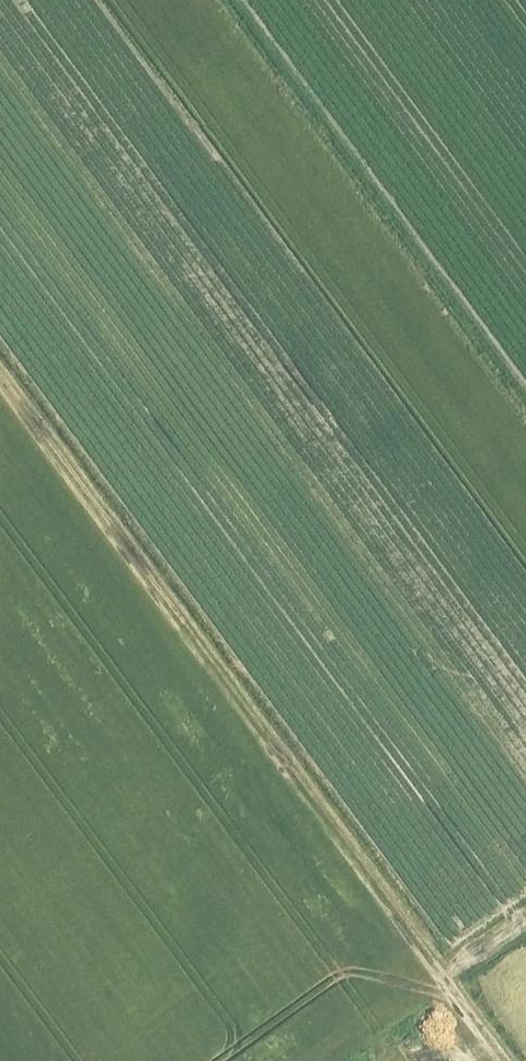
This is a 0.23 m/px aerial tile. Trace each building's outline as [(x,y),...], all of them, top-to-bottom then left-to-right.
[(363,980),(351,986),(359,1003),(371,997),(363,980)]
